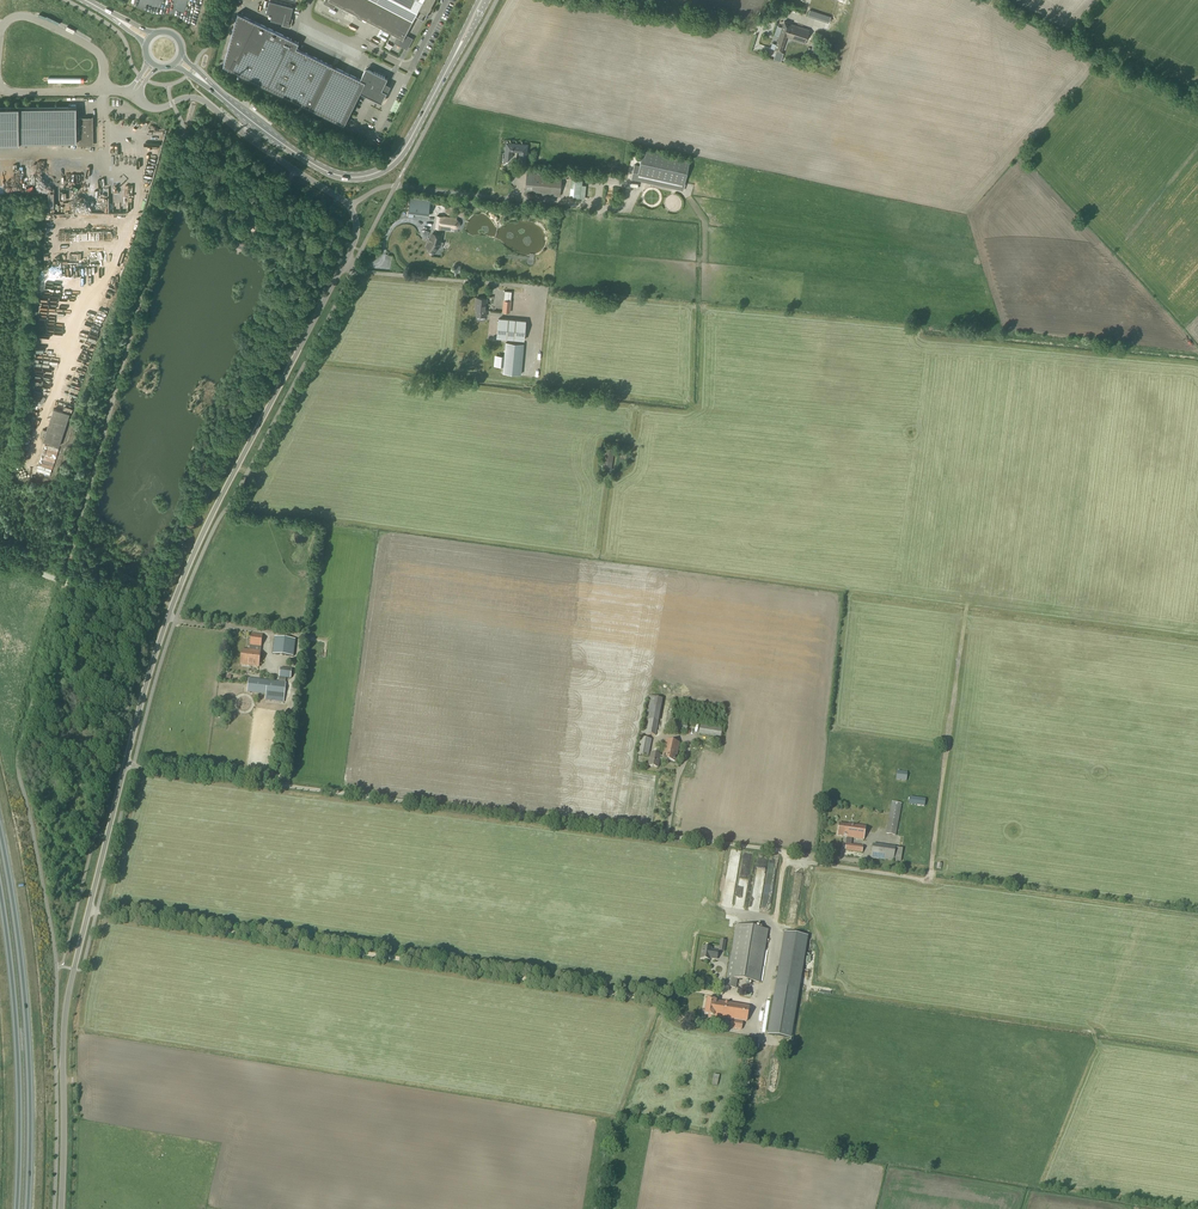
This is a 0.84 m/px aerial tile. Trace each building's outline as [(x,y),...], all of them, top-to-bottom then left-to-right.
[(239,3),(253,9),(255,4),(246,0),(240,0),(239,3)] [(324,1),(325,4),(332,8),(335,7),(336,4),(397,36),(395,41),(396,44),(405,49),(408,48),(412,40),(411,37),(406,34),(419,9),(424,12),(426,9),(429,11),(434,0),(325,0),(324,1)] [(292,26),(292,24),(293,19),(290,18),(293,7),(270,1),(266,13),(272,14),(271,20),(283,23),(282,26),(291,28),(291,26),(292,26)] [(294,5),(292,14),(298,16),(301,6),(294,5)] [(828,23),(830,17),(809,10),(807,16),(828,23)] [(223,66),(232,70),(344,125),(360,92),(382,103),(386,93),(388,89),(383,87),(385,83),(388,78),(366,68),(360,79),(296,48),(299,43),(279,33),(256,21),(238,13),(223,66)] [(790,23),(783,21),(775,47),(770,45),(769,49),(772,50),(772,51),(774,52),(775,50),(781,52),(786,37),(805,43),(810,29),(790,23)] [(815,51),(817,44),(814,42),(812,49),(811,50),(808,49),(806,55),(812,57),(812,56),(813,56),(815,51)] [(79,117),(79,119),(76,119),(76,107),(19,108),(19,107),(0,108),(0,144),(19,143),(76,142),(76,141),(78,141),(78,145),(93,145),(93,139),(93,116),(92,116),(92,117),(79,117)] [(525,165),(527,145),(507,143),(505,163),(511,158),(512,150),(521,151),(520,159),(525,165)] [(684,183),(689,160),(643,149),(639,165),(634,164),(631,179),(642,182),(683,190),(684,183)] [(560,196),(562,176),(562,175),(534,173),(535,168),(527,168),(527,172),(526,176),(525,193),(560,196)] [(569,197),(580,198),(585,199),(586,186),(582,185),(582,180),(571,179),(569,197)] [(410,198),(408,217),(413,217),(414,213),(428,215),(430,200),(410,198)] [(445,216),(436,215),(435,229),(444,230),(445,216)] [(426,248),(428,251),(428,252),(428,253),(428,254),(428,255),(429,255),(430,256),(431,256),(432,256),(432,255),(433,255),(433,254),(437,250),(436,248),(438,243),(440,243),(440,237),(441,237),(441,234),(434,234),(434,236),(431,236),(429,241),(428,243),(426,248)] [(245,246),(248,241),(240,237),(238,243),(245,246)] [(73,264),(85,263),(85,258),(82,259),(82,253),(73,253),(73,264)] [(96,282),(101,275),(97,273),(92,279),(96,282)] [(58,295),(59,289),(44,286),(44,293),(58,295)] [(486,316),(486,310),(487,298),(476,297),(475,310),(477,310),(476,315),(486,316)] [(511,300),(504,300),(503,300),(502,312),(510,313),(511,301),(511,300)] [(524,340),(526,321),(510,320),(499,318),(498,329),(497,337),(524,340)] [(79,349),(85,351),(88,343),(91,343),(92,339),(78,334),(76,342),(80,344),(79,349)] [(521,375),(523,344),(511,343),(505,342),(502,373),(521,375)] [(79,394),(82,380),(76,378),(72,392),(79,394)] [(59,446),(70,414),(54,409),(47,431),(43,429),(41,437),(44,438),(43,441),(59,446)] [(611,471),(614,450),(614,448),(605,447),(602,465),(601,469),(611,471)] [(40,467),(37,474),(45,476),(47,470),(40,467)] [(260,652),(261,648),(262,635),(251,634),(250,646),(249,651),(242,650),(241,665),(259,667),(260,652)] [(294,657),(295,641),(295,640),(292,639),(274,637),(272,654),(284,655),(294,657)] [(308,656),(309,648),(302,647),(301,655),(308,656)] [(291,678),(292,669),(281,668),(279,677),(279,682),(249,678),(247,692),(266,694),(265,701),(284,702),(286,683),(286,678),(291,678)] [(658,722),(662,699),(648,696),(644,719),(641,733),(646,734),(656,736),(658,722)] [(686,732),(687,727),(688,723),(680,721),(669,720),(668,729),(673,729),(686,732)] [(721,737),(722,728),(700,725),(699,734),(721,737)] [(648,756),(652,740),(640,737),(639,742),(637,754),(648,756)] [(675,762),(679,743),(666,740),(662,756),(660,756),(660,755),(651,753),(648,766),(658,768),(660,759),(662,760),(675,762)] [(906,781),(908,772),(897,771),(896,780),(906,781)] [(924,807),(925,799),(910,796),(909,805),(924,807)] [(896,836),(902,804),(892,802),(886,834),(896,836)] [(848,825),(839,823),(837,835),(846,837),(845,851),(862,853),(863,846),(851,844),(852,838),(864,840),(865,826),(848,824),(848,825)] [(905,860),(906,856),(902,856),(903,848),(895,847),(873,844),(871,858),(893,861),(901,862),(901,859),(905,860)] [(760,983),(768,930),(736,924),(730,957),(725,987),(736,989),(737,979),(760,983)] [(790,1039),(807,937),(783,933),(766,1035),(790,1039)] [(716,959),(718,951),(710,950),(710,948),(702,947),(700,959),(709,960),(709,958),(716,959)] [(747,1022),(750,1006),(716,1001),(706,999),(704,1015),(708,1016),(708,1018),(718,1019),(718,1017),(747,1022)] [(742,1030),(743,1022),(731,1020),(730,1028),(742,1030)]
